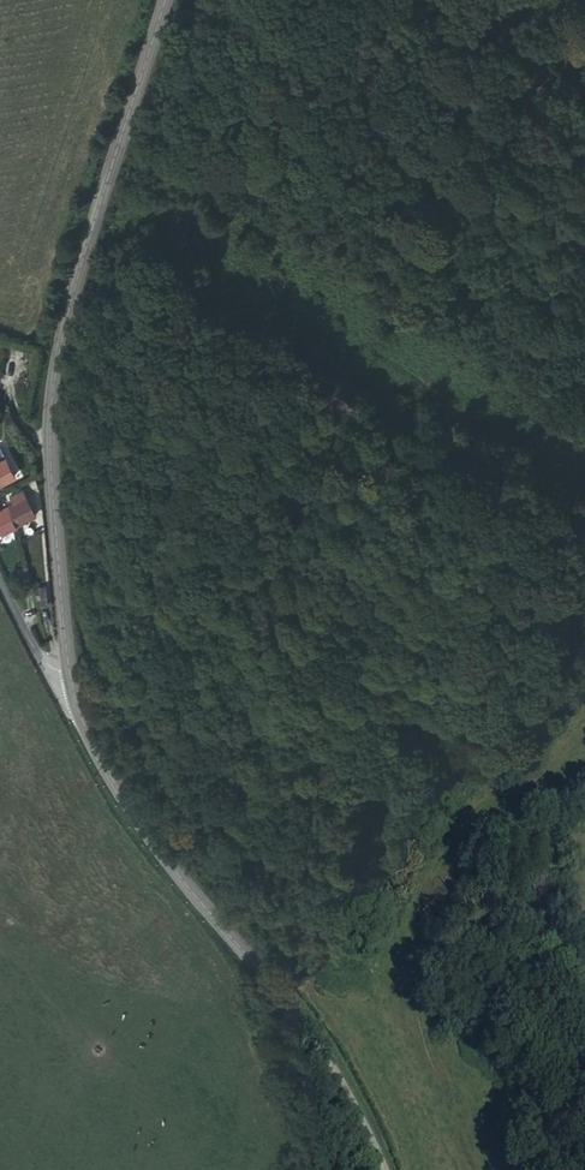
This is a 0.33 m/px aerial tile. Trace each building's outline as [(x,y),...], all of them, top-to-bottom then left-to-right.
[(14,470),(0,448),(0,479),(14,470)] [(12,519),(13,521),(36,508),(22,484),(10,492),(15,499),(6,505),(12,519)] [(13,521),(12,519),(6,505),(0,508),(0,529),(13,521)] [(35,586),(33,579),(29,566),(18,570),(24,590),(35,586)] [(35,586),(39,600),(47,597),(40,577),(33,579),(35,586)]
